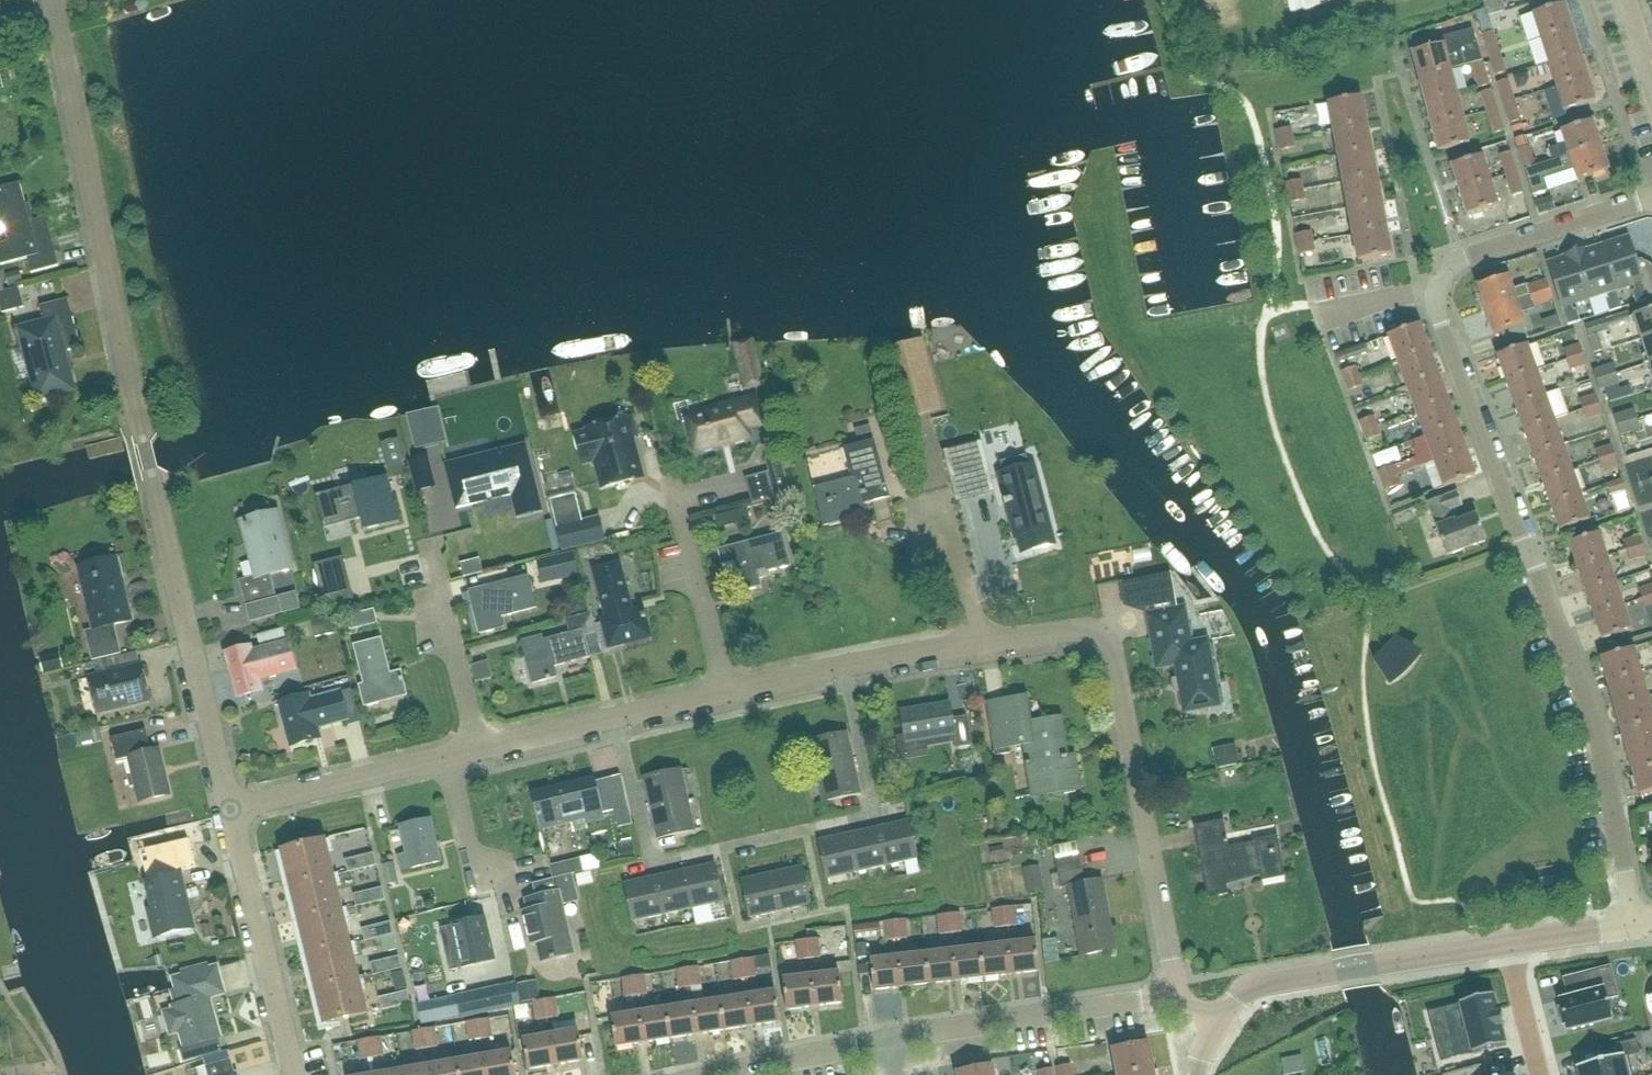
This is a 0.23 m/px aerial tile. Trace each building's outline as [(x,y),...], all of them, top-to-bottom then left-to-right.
[(1291,14),(1304,10),(1304,11),(1340,0),(1287,0),(1291,14)] [(1484,2),(1488,16),(1506,12),(1503,0),(1493,0),(1484,2)] [(1541,38),(1572,29),(1564,5),(1534,14),(1541,38)] [(1572,29),(1541,38),(1549,63),(1579,53),(1572,29)] [(1451,70),(1472,65),(1474,69),(1483,66),(1477,45),(1473,31),(1443,38),(1445,45),(1413,53),(1420,78),(1451,70)] [(1489,55),(1499,52),(1494,32),(1483,35),(1489,55)] [(1499,52),(1489,55),(1496,77),(1506,74),(1499,52)] [(1579,53),(1549,63),(1556,87),(1587,77),(1579,53)] [(1483,66),(1474,69),(1480,89),(1489,86),(1483,66)] [(1426,102),(1457,94),(1451,70),(1420,78),(1426,102)] [(1587,77),(1556,87),(1564,111),(1594,101),(1587,77)] [(1504,103),(1514,100),(1509,81),(1499,84),(1504,103)] [(1491,91),(1482,94),(1488,114),(1497,111),(1491,91)] [(1457,94),(1426,102),(1432,127),(1463,120),(1457,94)] [(1334,130),(1367,124),(1363,98),(1330,103),(1334,130)] [(1510,125),(1512,133),(1523,129),(1520,122),(1521,122),(1514,100),(1504,103),(1511,125),(1510,125)] [(1317,138),(1330,138),(1330,111),(1317,111),(1317,138)] [(1503,132),(1497,111),(1488,114),(1494,135),(1503,132)] [(1463,120),(1432,127),(1438,152),(1469,144),(1463,120)] [(1570,157),(1600,147),(1593,122),(1563,131),(1570,157)] [(1339,156),(1372,150),(1367,124),(1334,130),(1339,156)] [(1294,140),(1292,130),(1276,133),(1278,143),(1294,140)] [(1294,140),(1278,143),(1280,153),(1295,150),(1294,140)] [(1536,168),(1525,172),(1531,192),(1532,196),(1546,191),(1542,178),(1574,168),(1578,180),(1595,175),(1596,178),(1605,175),(1604,172),(1608,171),(1600,147),(1570,157),(1536,168)] [(1525,172),(1536,168),(1530,148),(1519,151),(1525,172)] [(1372,150),(1339,156),(1344,183),(1377,177),(1372,150)] [(1517,174),(1510,154),(1501,157),(1507,177),(1517,174)] [(1460,191),(1489,182),(1481,157),(1452,166),(1460,191)] [(1523,194),(1517,174),(1507,177),(1513,197),(1523,194)] [(1377,177),(1344,183),(1348,209),(1381,203),(1377,177)] [(1304,192),(1302,182),(1286,185),(1288,195),(1304,192)] [(1497,206),(1489,182),(1460,191),(1467,216),(1471,215),(1472,218),(1482,215),(1481,212),(1497,206)] [(38,183),(0,192),(0,272),(3,284),(60,270),(38,183)] [(1304,192),(1288,195),(1290,206),(1306,203),(1304,192)] [(1353,235),(1386,229),(1381,203),(1348,209),(1353,235)] [(1386,229),(1353,235),(1358,262),(1391,256),(1386,229)] [(1311,234),(1296,236),(1298,246),(1313,243),(1311,234)] [(1615,290),(1632,285),(1634,291),(1631,292),(1635,303),(1651,298),(1651,266),(1640,260),(1635,261),(1627,237),(1600,246),(1615,290)] [(1315,253),(1313,243),(1298,246),(1299,256),(1315,253)] [(1615,290),(1600,246),(1584,251),(1584,249),(1574,253),(1588,299),(1606,293),(1608,299),(1605,300),(1608,312),(1620,308),(1615,290)] [(1588,299),(1574,253),(1563,256),(1563,257),(1547,263),(1561,307),(1567,325),(1579,321),(1575,309),(1572,310),(1570,304),(1588,299)] [(1497,280),(1507,277),(1503,265),(1493,268),(1497,280)] [(1477,287),(1485,311),(1515,301),(1548,290),(1545,280),(1525,287),(1512,291),(1507,277),(1497,280),(1490,282),(1489,278),(1479,281),(1480,285),(1477,287)] [(5,293),(0,294),(0,307),(2,313),(23,308),(18,289),(5,293)] [(1515,301),(1485,311),(1493,336),(1523,326),(1519,314),(1533,310),(1532,307),(1552,301),(1548,290),(1515,301)] [(18,329),(23,349),(36,402),(75,392),(65,353),(81,349),(68,300),(40,307),(44,322),(18,329)] [(1651,336),(1651,310),(1635,315),(1642,339),(1651,336)] [(1588,337),(1597,334),(1608,330),(1608,328),(1630,321),(1627,313),(1585,327),(1588,337)] [(1398,363),(1428,352),(1419,326),(1389,337),(1398,363)] [(1597,334),(1588,337),(1594,354),(1603,352),(1597,334)] [(1642,339),(1650,363),(1651,362),(1651,336),(1642,339)] [(1365,344),(1334,355),(1337,363),(1368,353),(1365,344)] [(1567,359),(1583,354),(1580,345),(1564,350),(1567,359)] [(1527,346),(1497,356),(1506,381),(1535,371),(1527,346)] [(750,350),(736,351),(737,395),(751,395),(750,350)] [(1398,363),(1407,388),(1438,377),(1428,352),(1398,363)] [(1583,354),(1567,359),(1570,370),(1586,365),(1583,354)] [(1596,379),(1615,374),(1612,366),(1594,372),(1596,379)] [(1344,382),(1359,377),(1356,368),(1341,374),(1344,382)] [(1506,381),(1515,406),(1544,396),(1535,371),(1506,381)] [(1615,374),(1596,379),(1600,390),(1618,384),(1615,374)] [(1359,377),(1344,382),(1348,392),(1363,387),(1359,377)] [(1438,377),(1407,388),(1416,413),(1447,402),(1438,377)] [(1479,393),(1487,415),(1509,406),(1500,385),(1479,393)] [(1515,406),(1524,431),(1553,421),(1544,396),(1515,406)] [(1582,410),(1599,405),(1596,396),(1580,401),(1582,410)] [(721,413),(687,422),(695,453),(750,439),(748,430),(763,426),(756,398),(720,407),(721,413)] [(1447,402),(1416,413),(1426,438),(1456,427),(1447,402)] [(1599,405),(1582,410),(1586,420),(1602,415),(1599,405)] [(1616,426),(1636,420),(1634,412),(1613,418),(1616,426)] [(586,433),(575,436),(580,457),(592,454),(601,489),(643,478),(632,438),(636,437),(631,418),(606,425),(601,422),(592,424),(589,429),(586,430),(586,433)] [(1363,433),(1378,427),(1374,418),(1360,423),(1363,433)] [(1636,420),(1616,426),(1618,436),(1639,430),(1636,420)] [(1533,455),(1562,445),(1553,421),(1524,431),(1533,455)] [(876,443),(875,443),(870,426),(854,430),(859,447),(845,451),(852,480),(816,490),(825,528),(856,520),(854,510),(891,500),(876,443)] [(1378,427),(1363,433),(1367,443),(1381,437),(1378,427)] [(1465,452),(1456,427),(1426,438),(1435,463),(1465,452)] [(950,480),(969,476),(975,498),(995,493),(981,442),(943,452),(950,480)] [(1542,478),(1571,469),(1562,445),(1533,455),(1542,478)] [(1598,460),(1614,456),(1611,446),(1595,451),(1598,460)] [(457,509),(480,504),(479,501),(511,493),(512,496),(517,518),(540,512),(524,447),(446,466),(457,509)] [(1465,452),(1435,463),(1444,488),(1474,477),(1465,452)] [(751,504),(789,494),(779,455),(765,459),(768,472),(744,478),(751,504)] [(1614,456),(1598,460),(1601,470),(1617,465),(1614,456)] [(1028,470),(1025,457),(1000,463),(1004,476),(999,477),(1016,540),(1030,536),(1034,551),(1054,546),(1034,468),(1028,470)] [(417,492),(434,488),(426,458),(410,462),(417,492)] [(812,481),(836,475),(833,462),(808,468),(812,481)] [(1606,486),(1622,481),(1617,465),(1601,470),(1606,486)] [(1382,483),(1396,478),(1392,468),(1378,473),(1382,483)] [(1571,469),(1542,478),(1551,504),(1580,494),(1571,469)] [(389,478),(316,497),(324,529),(361,519),(365,533),(400,524),(389,478)] [(1396,478),(1382,483),(1385,492),(1399,487),(1396,478)] [(1626,491),(1622,481),(1606,486),(1609,496),(1626,491)] [(1456,492),(1426,503),(1430,513),(1432,512),(1447,507),(1449,513),(1462,507),(1456,492)] [(1589,521),(1580,494),(1551,504),(1561,531),(1589,521)] [(576,495),(550,501),(562,551),(605,540),(600,519),(582,523),(576,495)] [(1485,544),(1475,518),(1455,525),(1454,522),(1452,523),(1449,513),(1447,507),(1432,512),(1437,528),(1435,529),(1446,558),(1485,544)] [(715,514),(719,530),(746,523),(742,508),(715,514)] [(278,514),(242,523),(256,577),(239,582),(246,610),(277,602),(271,577),(292,571),(278,514)] [(530,528),(538,555),(554,550),(546,523),(530,528)] [(783,535),(717,551),(721,567),(734,563),(742,594),(762,589),(759,576),(792,568),(783,535)] [(1578,568),(1606,559),(1598,535),(1570,544),(1578,568)] [(1627,552),(1643,546),(1640,537),(1623,542),(1627,552)] [(1643,546),(1627,552),(1629,561),(1646,556),(1643,546)] [(541,576),(550,573),(551,573),(553,582),(577,576),(575,568),(572,554),(571,553),(538,562),(541,576)] [(353,600),(342,558),(313,565),(324,608),(353,600)] [(86,632),(90,651),(92,661),(121,654),(118,644),(114,627),(131,623),(116,559),(78,568),(93,631),(86,632)] [(1586,592),(1614,583),(1606,559),(1578,568),(1586,592)] [(461,565),(461,567),(464,578),(481,574),(481,573),(478,561),(461,565)] [(633,612),(624,577),(620,562),(591,570),(595,585),(605,624),(601,625),(606,646),(607,646),(649,635),(643,610),(633,612)] [(1207,642),(1192,644),(1185,609),(1178,611),(1172,576),(1141,581),(1157,670),(1176,666),(1184,714),(1218,707),(1207,642)] [(528,577),(468,592),(477,635),(503,629),(501,619),(536,610),(537,610),(537,609),(528,577)] [(1594,616),(1622,607),(1614,583),(1586,592),(1594,616)] [(1651,597),(1651,585),(1638,589),(1641,600),(1651,597)] [(1641,600),(1644,609),(1651,607),(1651,597),(1641,600)] [(249,629),(300,616),(296,601),(245,613),(249,629)] [(1624,610),(1632,634),(1649,629),(1641,604),(1624,610)] [(1622,607),(1594,616),(1602,640),(1630,631),(1622,607)] [(378,624),(374,610),(347,617),(350,631),(378,624)] [(589,660),(589,659),(582,632),(569,635),(543,642),(542,637),(520,643),(532,686),(556,680),(553,669),(589,660)] [(379,641),(353,648),(363,686),(358,687),(364,709),(407,697),(401,673),(389,676),(379,641)] [(258,682),(294,673),(287,645),(261,651),(248,655),(247,651),(226,656),(237,699),(260,693),(258,682)] [(1632,650),(1599,659),(1606,682),(1638,673),(1632,650)] [(137,652),(111,659),(111,658),(96,662),(96,663),(84,665),(85,671),(95,669),(96,676),(141,666),(137,652)] [(141,666),(96,676),(89,678),(97,715),(151,702),(142,666),(141,666)] [(1638,673),(1606,682),(1612,705),(1645,695),(1638,673)] [(301,699),(278,705),(290,748),(315,742),(312,731),(347,722),(340,694),(302,704),(301,699)] [(1645,695),(1612,705),(1619,728),(1651,718),(1645,695)] [(1027,700),(987,706),(995,758),(1010,756),(1009,748),(1024,746),(1032,798),(1080,791),(1074,758),(1067,759),(1061,720),(1031,725),(1027,700)] [(950,706),(901,714),(906,745),(955,737),(957,748),(970,746),(965,719),(952,721),(950,706)] [(1619,728),(1626,751),(1651,743),(1651,719),(1651,718),(1619,728)] [(158,751),(151,752),(146,731),(111,739),(116,762),(129,759),(133,776),(128,777),(130,789),(136,787),(139,803),(169,796),(158,751)] [(816,773),(854,764),(847,734),(810,742),(816,773)] [(1626,751),(1632,774),(1651,768),(1651,743),(1626,751)] [(854,764),(816,773),(823,803),(861,795),(854,764)] [(1632,774),(1639,796),(1651,793),(1651,768),(1632,774)] [(650,809),(688,801),(682,772),(644,780),(650,809)] [(594,780),(532,795),(541,831),(584,820),(585,825),(603,821),(594,780)] [(688,801),(650,809),(657,840),(695,832),(688,801)] [(441,863),(432,820),(401,827),(407,856),(398,858),(402,872),(441,863)] [(1224,822),(1194,828),(1208,900),(1229,896),(1226,880),(1259,874),(1261,884),(1285,880),(1277,839),(1254,843),(1255,844),(1229,849),(1224,822)] [(879,829),(887,867),(917,861),(909,823),(879,829)] [(849,836),(857,874),(887,867),(879,829),(849,836)] [(857,874),(849,836),(819,843),(827,881),(857,874)] [(293,886),(332,877),(324,842),(285,851),(293,886)] [(374,854),(345,861),(348,873),(377,866),(374,854)] [(576,876),(591,873),(601,870),(598,857),(550,869),(553,882),(555,881),(572,877),(576,876)] [(383,866),(387,886),(399,883),(394,863),(383,866)] [(684,872),(693,910),(724,903),(715,866),(684,872)] [(773,875),(781,913),(811,907),(803,869),(773,875)] [(1082,870),(1057,875),(1060,890),(1068,888),(1082,958),(1115,951),(1101,882),(1085,886),(1082,870)] [(662,917),(693,910),(684,872),(654,879),(662,917)] [(591,873),(576,876),(578,887),(593,883),(591,873)] [(1018,875),(1018,901),(1040,900),(1039,874),(1018,875)] [(179,875),(146,883),(153,912),(148,913),(154,937),(192,928),(179,875)] [(781,913),(773,875),(742,881),(750,920),(781,913)] [(301,920),(340,911),(332,877),(293,886),(301,920)] [(572,877),(555,881),(558,895),(528,902),(531,913),(522,915),(530,948),(536,946),(541,966),(571,958),(567,939),(570,938),(562,908),(579,904),(572,877)] [(662,917),(654,879),(624,886),(633,923),(662,917)] [(382,888),(353,895),(356,908),(385,901),(382,888)] [(1004,908),(1006,927),(1018,926),(1015,907),(1004,908)] [(994,928),(1006,927),(1004,908),(992,910),(994,928)] [(309,955),(348,946),(340,911),(301,920),(309,955)] [(949,915),(951,935),(963,934),(960,914),(949,915)] [(939,936),(951,935),(949,915),(937,916),(939,936)] [(452,957),(455,971),(494,962),(484,920),(453,926),(458,948),(445,950),(447,958),(452,957)] [(894,922),(897,940),(908,939),(906,920),(894,922)] [(885,941),(897,940),(894,922),(883,923),(885,941)] [(391,923),(362,930),(365,942),(394,935),(391,923)] [(807,940),(809,959),(821,958),(819,939),(807,940)] [(798,961),(809,959),(807,940),(805,941),(796,942),(798,961)] [(1008,945),(1011,976),(1039,973),(1035,942),(1008,945)] [(1011,976),(1008,945),(980,948),(984,979),(1011,976)] [(317,988),(355,980),(348,946),(309,955),(317,988)] [(953,951),(956,982),(984,979),(980,948),(953,951)] [(953,951),(925,954),(929,985),(956,982),(953,951)] [(898,958),(901,989),(929,985),(925,954),(898,958)] [(399,957),(370,964),(373,976),(402,970),(399,957)] [(901,989),(898,958),(870,961),(871,964),(871,972),(874,992),(901,989)] [(742,961),(745,980),(757,978),(754,959),(742,961)] [(733,981),(745,980),(742,961),(731,962),(733,981)] [(216,968),(210,969),(207,962),(180,969),(181,975),(170,978),(178,1005),(173,1006),(174,1008),(160,1012),(168,1039),(181,1034),(185,1049),(218,1039),(207,998),(223,994),(216,968)] [(858,966),(859,974),(871,972),(871,964),(858,966)] [(688,969),(691,988),(702,986),(699,967),(688,969)] [(1561,1009),(1558,1009),(1562,1025),(1565,1025),(1567,1032),(1610,1021),(1604,1001),(1617,997),(1609,968),(1576,976),(1581,995),(1567,999),(1559,1001),(1561,1009)] [(679,990),(691,988),(688,969),(676,971),(679,990)] [(395,992),(407,989),(403,972),(391,974),(395,992)] [(811,977),(814,1008),(842,1005),(839,974),(811,977)] [(634,977),(637,996),(648,994),(646,976),(634,977)] [(625,998),(637,996),(634,977),(622,979),(625,998)] [(814,1008),(811,977),(783,980),(786,1010),(814,1008)] [(355,980),(317,988),(325,1024),(363,1015),(355,980)] [(461,1018),(504,1009),(499,988),(456,998),(461,1018)] [(408,992),(379,999),(382,1011),(411,1004),(408,992)] [(748,997),(752,1027),(780,1023),(775,992),(748,997)] [(1442,1010),(1450,1042),(1435,1045),(1440,1062),(1471,1054),(1471,1055),(1506,1047),(1501,1028),(1503,1027),(1500,1014),(1497,1015),(1493,996),(1458,1004),(1458,1005),(1442,1010)] [(720,1001),(725,1032),(752,1027),(748,997),(720,1001)] [(545,1000),(548,1019),(558,1017),(555,999),(545,1000)] [(548,1019),(545,1000),(534,1002),(537,1021),(548,1019)] [(698,1036),(725,1032),(720,1001),(693,1005),(698,1036)] [(693,1005),(666,1009),(670,1040),(698,1036),(693,1005)] [(638,1014),(643,1044),(670,1040),(666,1009),(638,1014)] [(643,1044),(638,1014),(611,1018),(616,1049),(643,1044)] [(478,1022),(481,1040),(492,1038),(489,1020),(478,1022)] [(481,1040),(478,1022),(466,1023),(469,1042),(481,1040)] [(423,1031),(427,1049),(438,1047),(435,1029),(423,1031)] [(412,1032),(415,1051),(427,1049),(423,1031),(412,1032)] [(551,1037),(556,1066),(584,1062),(579,1032),(551,1037)] [(556,1066),(551,1037),(523,1041),(528,1071),(556,1066)] [(369,1040),(372,1059),(384,1056),(381,1038),(369,1040)] [(361,1061),(372,1059),(369,1040),(358,1042),(361,1061)] [(1576,1068),(1578,1074),(1632,1074),(1627,1057),(1639,1054),(1635,1040),(1603,1048),(1607,1060),(1576,1068)] [(1152,1070),(1147,1044),(1112,1051),(1117,1074),(1126,1074),(1152,1070)] [(207,1074),(229,1074),(234,1074),(230,1060),(228,1051),(202,1058),(207,1074)] [(487,1074),(515,1074),(511,1053),(484,1057),(487,1074)] [(459,1074),(487,1074),(484,1057),(457,1062),(459,1074)] [(431,1074),(459,1074),(457,1062),(430,1067),(431,1074)] [(1069,1066),(1057,1069),(1058,1074),(1071,1074),(1069,1066)] [(403,1074),(431,1074),(430,1067),(402,1071),(403,1074)] [(956,1074),(993,1074),(991,1067),(956,1074)] [(1480,1067),(1449,1074),(1483,1074),(1480,1067)]
